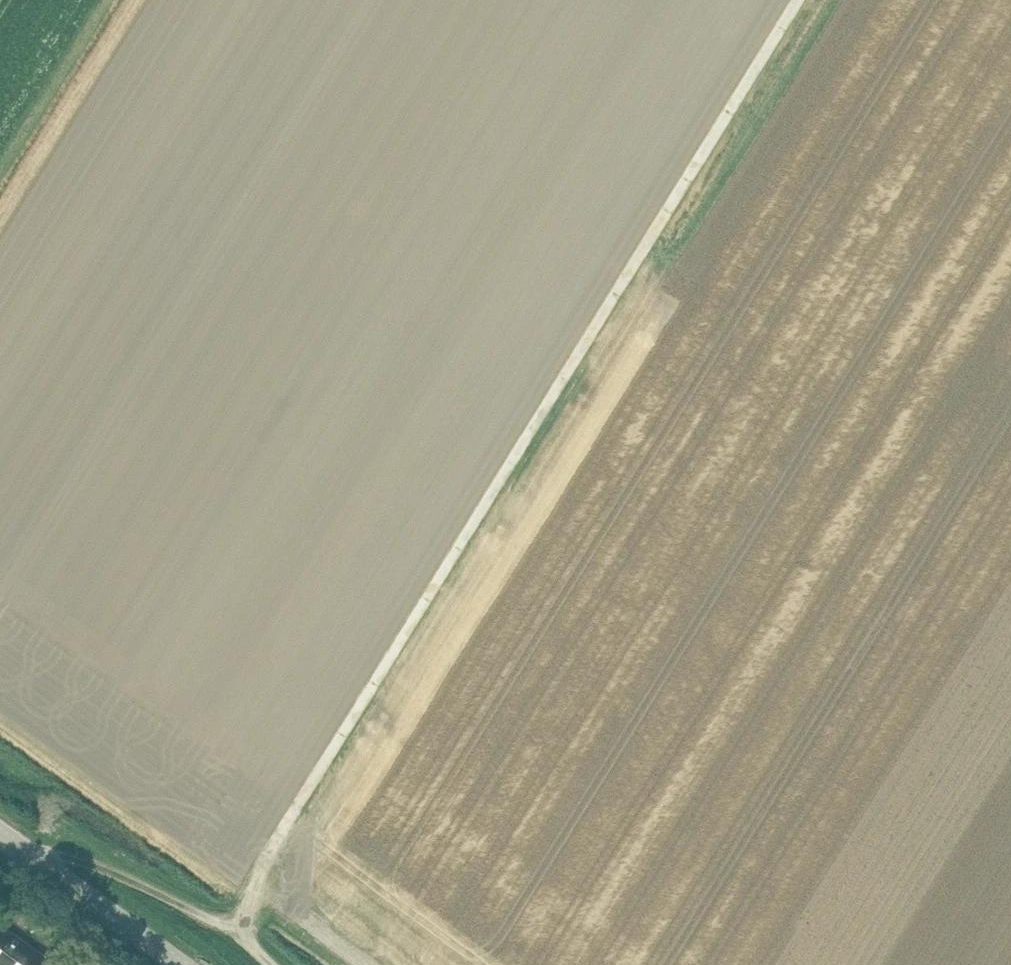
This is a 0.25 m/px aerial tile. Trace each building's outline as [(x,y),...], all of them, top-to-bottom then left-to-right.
[(3,964),(36,964),(44,954),(2,924),(0,927),(0,963),(3,964)]
